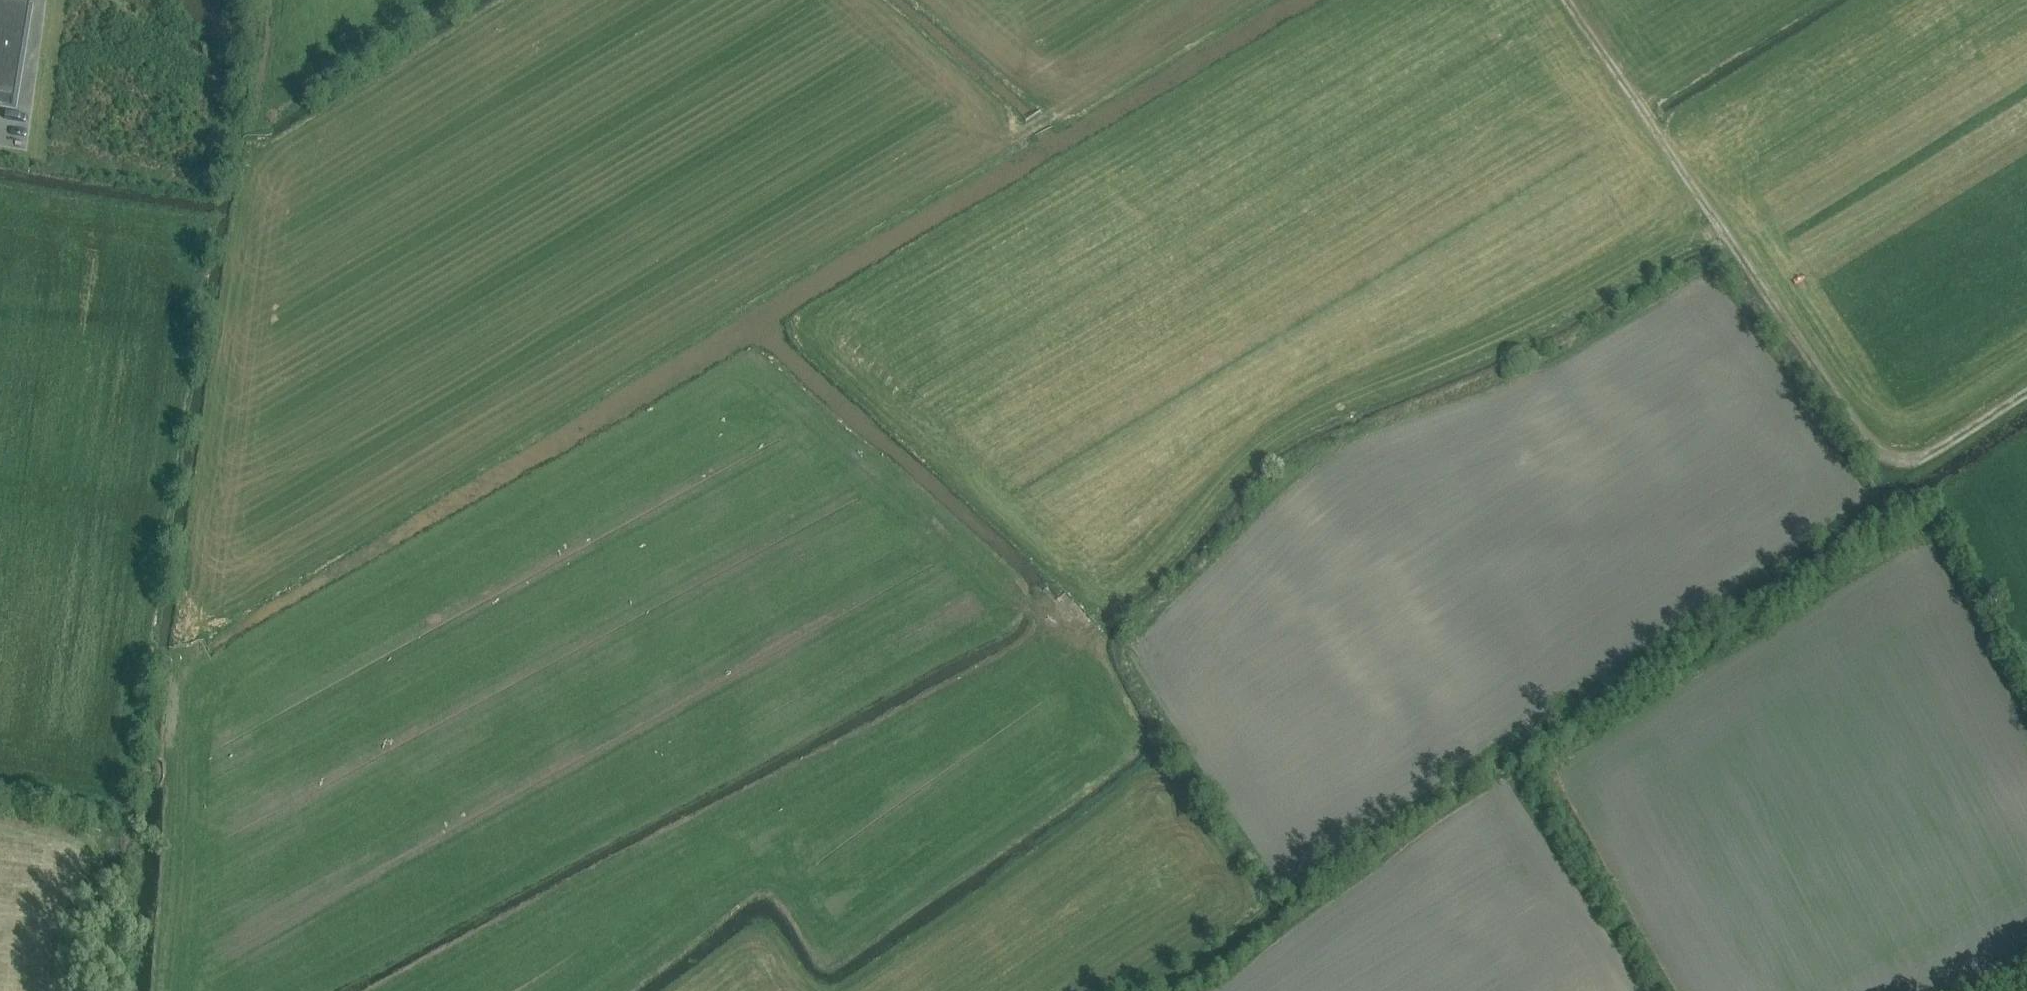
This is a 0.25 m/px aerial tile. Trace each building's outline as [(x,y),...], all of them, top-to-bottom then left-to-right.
[(14,104),(29,5),(0,1),(0,102),(14,104)]
